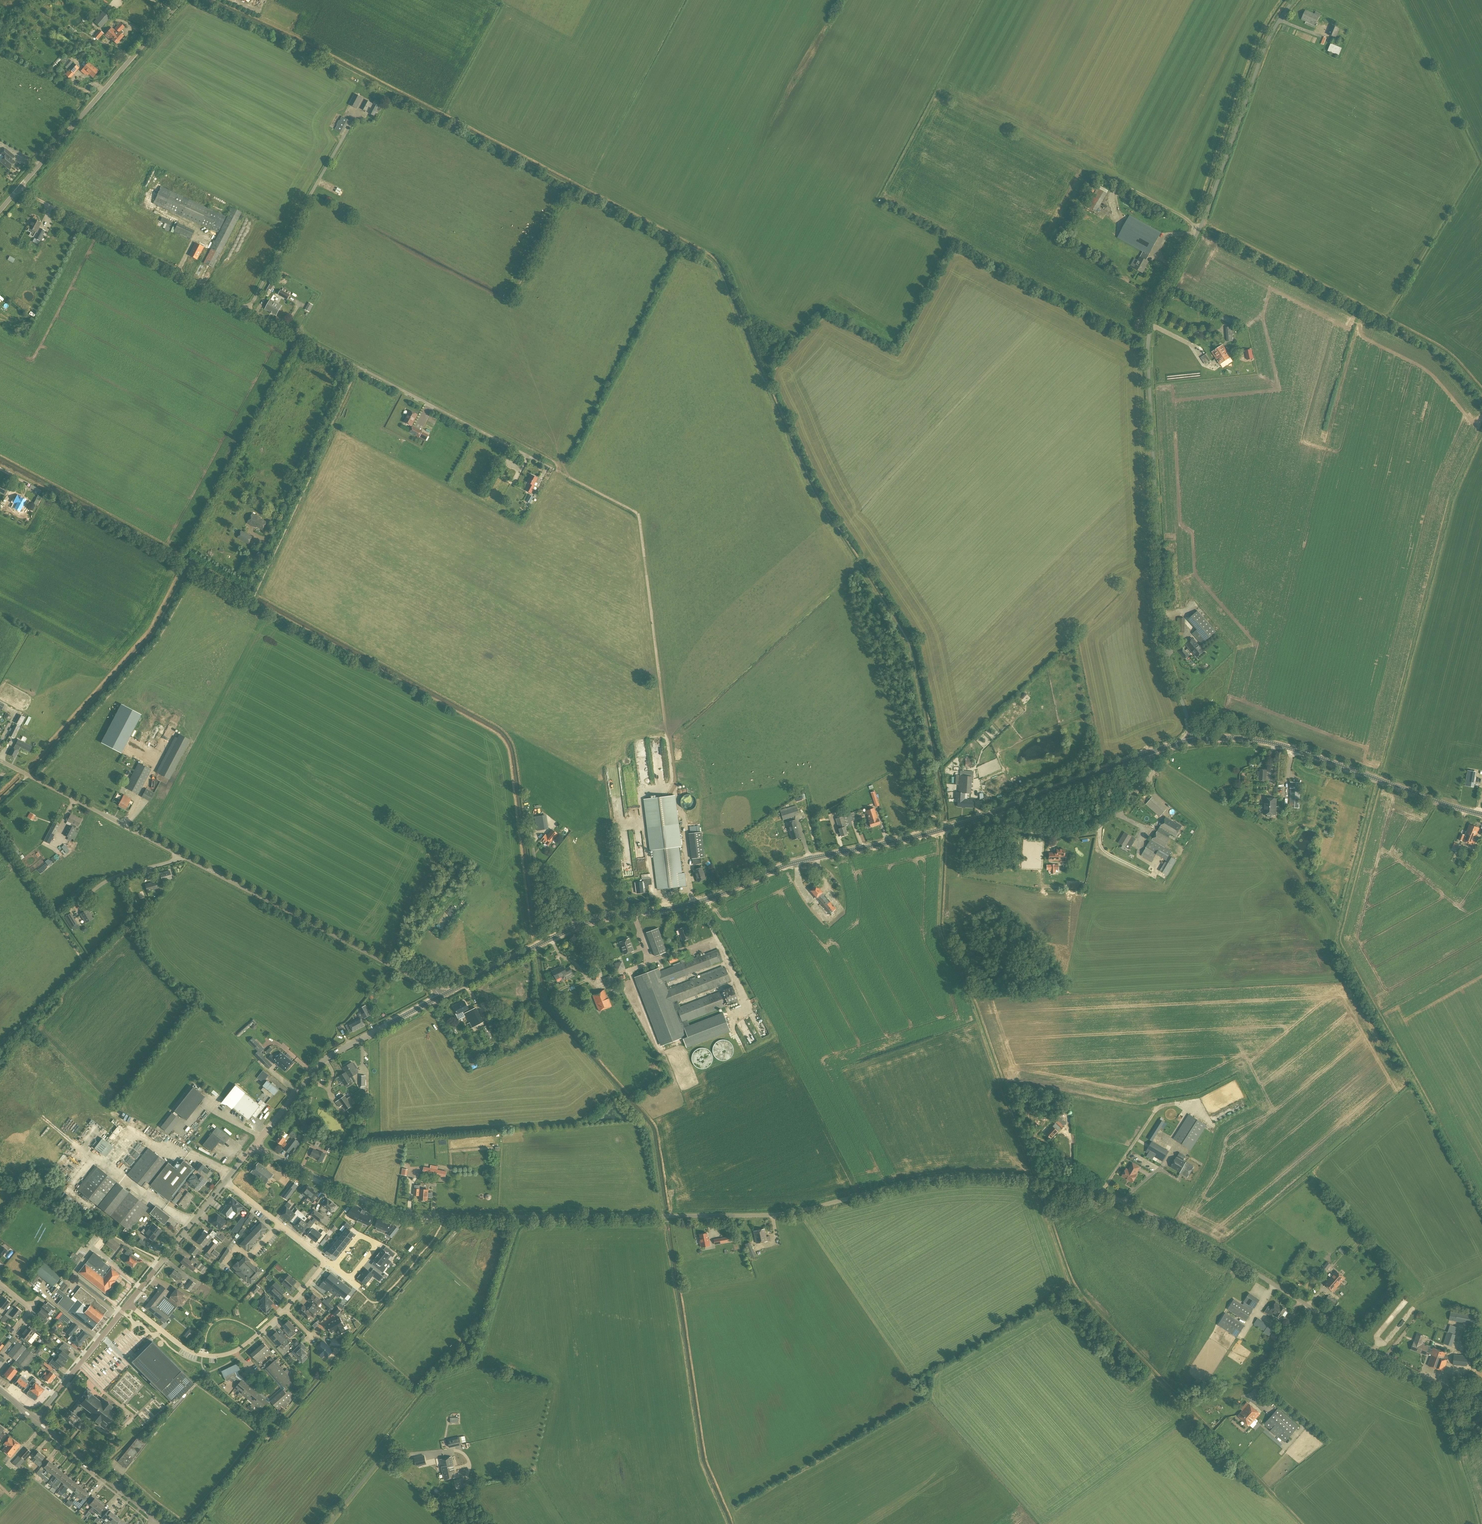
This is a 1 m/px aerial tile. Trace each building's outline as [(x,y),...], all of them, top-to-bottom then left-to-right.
[(1314,14),(1305,10),(1301,19),(1306,21),(1305,24),(1314,28),(1315,25),(1319,16),(1321,14),(1315,12),(1314,14)] [(101,28),(110,18),(103,12),(94,22),(101,28)] [(121,31),(124,27),(120,23),(114,29),(116,30),(115,31),(111,27),(105,35),(112,42),(112,41),(116,44),(123,36),(121,34),(123,32),(121,31)] [(1336,37),(1339,29),(1331,26),(1328,34),(1336,37)] [(98,40),(104,34),(99,30),(94,36),(98,40)] [(1331,44),(1327,51),(1339,56),(1342,48),(1331,44)] [(74,74),(79,68),(65,56),(60,62),(74,74)] [(93,78),(98,71),(88,62),(83,69),(93,78)] [(357,109),(363,98),(354,93),(348,105),(357,109)] [(373,104),(370,102),(366,100),(361,109),(366,112),(368,106),(371,108),(368,113),(374,116),(377,110),(380,111),(381,108),(379,107),(381,103),(375,100),(373,104)] [(345,129),(338,125),(335,129),(340,132),(342,133),(345,129)] [(15,163),(12,160),(14,157),(5,149),(1,154),(4,157),(0,161),(10,169),(15,163)] [(218,213),(207,208),(160,186),(153,203),(200,225),(201,225),(218,232),(225,216),(218,213)] [(1096,211),(1107,193),(1108,190),(1101,186),(1089,207),(1096,211)] [(213,268),(242,212),(232,207),(215,241),(213,240),(212,243),(213,244),(203,263),(213,268)] [(1146,260),(1161,232),(1129,215),(1117,238),(1142,252),(1140,257),(1139,257),(1133,268),(1142,273),(1148,262),(1146,260)] [(168,223),(166,229),(170,231),(173,221),(163,217),(161,221),(168,223)] [(33,237),(36,232),(40,224),(33,220),(28,228),(32,230),(29,235),(33,237)] [(190,240),(194,231),(177,223),(173,232),(190,240)] [(40,241),(45,231),(39,228),(34,238),(40,241)] [(201,253),(203,247),(195,243),(191,249),(192,250),(189,256),(196,259),(200,253),(201,253)] [(285,292),(286,290),(283,288),(282,290),(281,289),(278,295),(287,300),(290,295),(285,292)] [(276,315),(281,306),(270,300),(265,309),(276,315)] [(311,311),(314,304),(309,302),(306,309),(311,311)] [(1226,342),(1234,341),(1234,329),(1226,329),(1226,342)] [(1223,354),(1227,352),(1222,345),(1212,352),(1216,358),(1215,357),(1220,354),(1221,356),(1224,355),(1223,354)] [(1247,359),(1253,358),(1251,349),(1245,350),(1247,359)] [(1216,358),(1218,361),(1220,364),(1231,357),(1228,353),(1227,352),(1223,354),(1224,355),(1221,356),(1220,354),(1215,357),(1216,358)] [(411,426),(417,415),(410,411),(404,422),(411,426)] [(418,438),(422,431),(413,426),(409,433),(418,438)] [(503,466),(506,459),(501,457),(498,463),(503,466)] [(531,493),(535,486),(534,486),(538,478),(531,475),(528,482),(529,483),(526,491),(531,493)] [(0,483),(0,493),(6,496),(10,488),(0,483)] [(13,498),(9,506),(14,509),(14,508),(20,511),(21,508),(25,509),(29,501),(26,499),(26,500),(20,497),(20,496),(18,495),(16,499),(13,498)] [(533,505),(536,499),(529,495),(526,501),(533,505)] [(263,530),(267,522),(261,519),(261,518),(252,513),(247,523),(256,527),(263,530)] [(248,544),(252,537),(241,531),(237,538),(248,544)] [(1202,644),(1216,632),(1198,611),(1188,619),(1197,629),(1192,633),(1202,644)] [(1184,633),(1185,618),(1177,617),(1176,632),(1184,633)] [(1197,657),(1204,651),(1193,638),(1185,644),(1197,657)] [(101,743),(121,753),(126,743),(130,735),(141,714),(121,704),(101,743)] [(20,726),(25,718),(19,715),(15,723),(20,726)] [(13,738),(19,726),(15,723),(9,736),(13,738)] [(169,728),(165,734),(170,737),(173,730),(169,728)] [(190,740),(180,735),(159,774),(169,779),(190,740)] [(32,747),(18,740),(16,745),(14,748),(12,747),(9,754),(14,757),(20,747),(29,751),(32,747)] [(137,794),(150,769),(139,763),(126,788),(137,794)] [(1474,787),(1476,772),(1467,770),(1465,785),(1474,787)] [(967,799),(967,793),(971,793),(972,776),(956,775),(955,785),(959,785),(958,792),(956,792),(956,799),(958,799),(962,799),(962,800),(963,800),(963,802),(966,802),(967,799)] [(1300,808),(1301,783),(1290,782),(1289,807),(1292,807),(1292,810),(1297,810),(1297,808),(1300,808)] [(154,793),(146,788),(141,797),(150,801),(154,793)] [(875,807),(879,805),(874,791),(870,793),(875,807)] [(687,810),(688,810),(689,810),(691,810),(692,809),(693,808),(694,807),(695,806),(695,805),(696,804),(696,803),(696,801),(696,800),(695,799),(695,798),(694,797),(693,796),(692,795),(691,794),(689,794),(688,794),(687,794),(685,795),(684,795),(683,796),(682,797),(681,798),(681,799),(680,800),(680,802),(680,803),(681,804),(681,806),(682,807),(683,808),(684,809),(685,809),(687,810)] [(125,808),(130,798),(124,795),(118,805),(125,808)] [(1160,817),(1166,809),(1153,797),(1146,805),(1160,817)] [(1264,806),(1276,807),(1276,798),(1265,798),(1264,806)] [(799,813),(796,805),(786,808),(785,808),(780,810),(783,820),(795,816),(794,814),(799,813)] [(1275,815),(1276,807),(1264,806),(1264,814),(1267,814),(1267,816),(1268,818),(1270,818),(1271,817),(1272,815),(1275,815)] [(615,817),(625,816),(624,807),(614,808),(615,817)] [(869,819),(877,816),(874,808),(870,809),(869,807),(866,808),(865,808),(862,809),(863,811),(866,810),(866,811),(865,812),(865,813),(865,814),(866,815),(867,814),(869,819)] [(33,820),(35,816),(30,812),(27,817),(33,820)] [(848,815),(851,821),(856,819),(853,812),(851,813),(851,812),(848,814),(848,815)] [(78,826),(81,820),(71,814),(67,821),(71,823),(70,826),(68,825),(63,835),(71,839),(73,835),(76,836),(77,833),(78,831),(76,830),(76,829),(75,828),(77,826),(78,826)] [(537,830),(549,829),(546,815),(534,817),(537,830)] [(847,834),(845,827),(846,827),(843,816),(836,819),(838,827),(837,827),(839,832),(840,832),(841,836),(847,834)] [(877,816),(869,819),(870,822),(869,822),(871,827),(880,824),(878,819),(877,816)] [(1158,830),(1169,837),(1171,833),(1176,836),(1182,826),(1176,823),(1166,817),(1160,826),(1158,830)] [(792,840),(800,837),(795,820),(787,822),(792,840)] [(53,837),(59,826),(53,823),(47,834),(53,837)] [(1476,835),(1479,828),(1469,824),(1466,832),(1466,831),(1464,835),(1461,833),(1458,839),(1473,845),(1477,836),(1476,835)] [(553,840),(558,834),(552,829),(547,836),(546,835),(541,840),(548,845),(552,840),(553,840)] [(679,829),(649,833),(651,849),(652,849),(657,890),(686,886),(685,877),(683,877),(679,846),(681,846),(679,829)] [(1169,838),(1169,837),(1158,830),(1157,831),(1152,840),(1151,839),(1146,848),(1141,856),(1152,862),(1156,854),(1166,860),(1160,871),(1167,875),(1176,860),(1169,856),(1172,851),(1165,847),(1170,839),(1169,838)] [(1132,846),(1135,840),(1131,838),(1132,837),(1124,832),(1118,843),(1126,847),(1128,844),(1132,846)] [(1457,852),(1460,845),(1454,842),(1451,849),(1457,852)] [(65,854),(70,851),(65,844),(60,848),(65,854)] [(1064,857),(1064,850),(1057,850),(1057,855),(1053,855),(1053,853),(1052,853),(1052,860),(1059,860),(1059,862),(1066,862),(1066,857),(1064,857)] [(698,882),(706,879),(701,867),(694,870),(698,882)] [(162,881),(171,878),(169,871),(160,873),(162,881)] [(147,892),(151,891),(151,890),(158,888),(156,881),(145,884),(147,892)] [(836,908),(823,893),(823,892),(817,885),(810,891),(816,898),(830,914),(836,908)] [(634,897),(641,896),(640,886),(632,887),(634,897)] [(452,906),(448,912),(453,916),(458,910),(452,906)] [(85,922),(92,918),(87,910),(80,914),(85,922)] [(77,923),(71,913),(65,916),(63,913),(62,914),(64,918),(65,917),(71,927),(77,923)] [(682,941),(690,938),(686,926),(678,929),(682,941)] [(655,956),(666,952),(658,928),(646,932),(655,956)] [(624,954),(633,951),(628,939),(620,942),(624,954)] [(659,968),(634,977),(637,984),(660,1046),(683,1038),(686,1048),(730,1031),(723,1012),(689,1025),(688,1021),(706,1014),(725,1006),(719,992),(712,994),(709,995),(700,999),(680,1007),(678,1002),(725,984),(731,982),(725,967),(681,984),(676,986),(676,985),(672,987),(669,989),(667,984),(667,983),(671,981),(723,961),(718,949),(694,958),(693,956),(691,956),(685,959),(681,960),(682,963),(667,969),(660,971),(659,968)] [(684,958),(682,952),(668,958),(669,959),(670,963),(684,958)] [(565,969),(563,966),(557,969),(557,968),(552,971),(556,979),(565,975),(567,979),(574,976),(569,967),(565,969)] [(613,985),(615,984),(613,977),(605,980),(608,987),(613,985)] [(729,1005),(738,1001),(733,986),(724,990),(729,1005)] [(608,999),(605,990),(592,995),(599,1011),(612,1006),(609,998),(608,999)] [(468,1008),(464,1001),(458,1004),(453,1006),(457,1013),(455,1014),(459,1020),(465,1016),(463,1011),(468,1008)] [(362,1015),(369,1011),(366,1005),(359,1009),(362,1015)] [(472,1028),(483,1021),(476,1007),(464,1013),(472,1028)] [(353,1032),(364,1026),(360,1017),(346,1025),(350,1033),(353,1031),(353,1032)] [(257,1023),(254,1019),(252,1020),(252,1021),(236,1035),(238,1037),(244,1031),(245,1032),(247,1030),(246,1029),(250,1025),(253,1022),(255,1025),(257,1023)] [(482,1027),(486,1036),(488,1035),(490,1040),(493,1038),(487,1025),(482,1027)] [(255,1048),(260,1044),(253,1037),(248,1042),(255,1048)] [(712,1044),(715,1054),(718,1053),(718,1055),(717,1055),(718,1060),(734,1055),(729,1038),(712,1044)] [(272,1065),(262,1055),(263,1054),(261,1052),(264,1049),(261,1046),(257,1050),(258,1051),(254,1055),(259,1059),(258,1061),(261,1063),(262,1062),(269,1069),(272,1065)] [(698,1063),(698,1066),(711,1066),(711,1050),(693,1050),(693,1063),(698,1063)] [(283,1058),(285,1056),(281,1052),(276,1058),(271,1054),(267,1058),(274,1064),(275,1062),(279,1066),(285,1060),(283,1058)] [(285,1060),(279,1066),(285,1071),(293,1062),(285,1056),(283,1058),(285,1060)] [(351,1076),(358,1072),(352,1062),(343,1067),(345,1072),(348,1070),(352,1076),(351,1076)] [(266,1079),(269,1075),(263,1070),(259,1075),(266,1079)] [(349,1078),(351,1076),(352,1076),(348,1070),(345,1072),(346,1072),(339,1076),(344,1085),(345,1084),(347,1087),(352,1084),(350,1081),(351,1081),(349,1078)] [(271,1084),(267,1081),(263,1086),(264,1086),(261,1090),(263,1092),(263,1093),(264,1093),(264,1094),(265,1095),(266,1095),(267,1096),(268,1096),(270,1098),(273,1094),(274,1095),(278,1090),(275,1087),(276,1086),(272,1083),(271,1084)] [(200,1093),(192,1087),(174,1111),(180,1116),(186,1121),(198,1105),(202,1101),(202,1100),(205,1096),(203,1095),(200,1093)] [(258,1103),(245,1093),(233,1109),(248,1121),(252,1116),(256,1118),(266,1104),(261,1100),(258,1103)] [(352,1106),(346,1098),(345,1095),(335,1102),(339,1107),(342,1105),(346,1110),(352,1106)] [(167,1133),(179,1119),(170,1112),(159,1126),(167,1133)] [(1061,1130),(1064,1126),(1063,1126),(1066,1123),(1057,1114),(1052,1120),(1055,1123),(1046,1133),(1051,1138),(1060,1128),(1061,1130)] [(1191,1150),(1206,1125),(1189,1114),(1173,1139),(1191,1150)] [(1152,1141),(1164,1122),(1159,1119),(1147,1138),(1152,1141)] [(216,1127),(213,1124),(212,1126),(215,1129),(203,1145),(211,1151),(218,1141),(223,1145),(229,1137),(217,1127),(216,1127)] [(296,1147),(295,1146),(298,1141),(295,1139),(298,1135),(292,1131),(289,1135),(292,1138),(284,1149),(289,1153),(293,1155),(297,1150),(302,1144),(300,1142),(296,1147)] [(284,1147),(287,1143),(284,1141),(286,1139),(281,1135),(276,1141),(281,1145),(284,1147)] [(106,1156),(113,1147),(102,1138),(94,1148),(106,1156)] [(1163,1162),(1169,1151),(1152,1141),(1146,1152),(1163,1162)] [(176,1169),(167,1162),(148,1148),(127,1174),(146,1190),(149,1186),(159,1193),(169,1201),(173,1196),(194,1170),(183,1161),(176,1169)] [(319,1152),(313,1149),(310,1155),(318,1159),(318,1160),(321,1162),(325,1153),(319,1151),(319,1152)] [(1183,1160),(1186,1155),(1180,1152),(1176,1159),(1171,1168),(1180,1173),(1187,1177),(1194,1166),(1183,1160)] [(200,1172),(205,1166),(200,1162),(195,1168),(200,1172)] [(266,1184),(273,1174),(258,1163),(251,1172),(266,1184)] [(1135,1174),(1139,1167),(1132,1163),(1128,1170),(1126,1168),(1122,1176),(1132,1182),(1136,1175),(1135,1174)] [(432,1168),(432,1167),(430,1166),(430,1168),(424,1167),(423,1171),(433,1173),(433,1174),(436,1174),(445,1176),(446,1171),(432,1168)] [(129,1231),(148,1207),(129,1192),(117,1182),(97,1167),(78,1190),(98,1206),(110,1215),(125,1228),(123,1231),(126,1233),(129,1230),(129,1231)] [(197,1177),(193,1174),(186,1181),(197,1190),(202,1185),(203,1185),(207,1180),(199,1174),(197,1177)] [(292,1181),(281,1196),(288,1201),(298,1185),(292,1181)] [(306,1197),(313,1189),(311,1188),(307,1184),(300,1192),(306,1197)] [(306,1197),(312,1201),(318,1193),(314,1190),(313,1189),(306,1197)] [(427,1200),(428,1190),(414,1189),(414,1195),(419,1195),(419,1200),(427,1200)] [(184,1208),(190,1202),(189,1201),(193,1196),(188,1192),(178,1204),(184,1208)] [(227,1218),(232,1211),(237,1214),(243,1206),(231,1197),(225,1205),(226,1206),(220,1213),(227,1218)] [(331,1201),(328,1198),(322,1205),(323,1205),(320,1209),(325,1213),(327,1209),(331,1212),(336,1205),(333,1203),(333,1202),(331,1201)] [(282,1214),(281,1215),(285,1218),(291,1211),(288,1209),(291,1205),(288,1202),(283,1208),(285,1210),(282,1214)] [(163,1224),(169,1217),(156,1206),(150,1213),(163,1224)] [(355,1206),(350,1215),(357,1219),(363,1210),(360,1208),(359,1209),(355,1206)] [(315,1209),(311,1215),(320,1222),(324,1217),(315,1209)] [(291,1211),(285,1218),(290,1221),(290,1220),(293,1217),(296,1219),(301,1212),(297,1210),(294,1214),(291,1211)] [(363,1210),(357,1219),(366,1226),(372,1218),(365,1213),(366,1212),(363,1210)] [(295,1225),(294,1225),(299,1229),(305,1221),(307,1218),(304,1216),(304,1215),(301,1212),(296,1219),(298,1220),(295,1225)] [(219,1230),(227,1221),(218,1214),(213,1220),(210,1223),(215,1227),(219,1230)] [(240,1228),(245,1219),(241,1216),(235,1224),(240,1228)] [(380,1217),(377,1225),(389,1229),(392,1221),(380,1217)] [(305,1221),(299,1229),(303,1232),(307,1227),(309,1229),(314,1223),(312,1221),(310,1220),(307,1223),(305,1221)] [(256,1227),(262,1232),(264,1230),(263,1230),(266,1227),(261,1222),(256,1227)] [(345,1226),(341,1231),(343,1232),(350,1238),(354,1233),(349,1229),(352,1226),(346,1222),(343,1225),(345,1226)] [(153,1241),(162,1230),(153,1223),(148,1228),(150,1229),(146,1234),(145,1233),(144,1234),(153,1241)] [(309,1229),(307,1232),(308,1233),(307,1235),(312,1239),(318,1231),(315,1228),(317,1225),(314,1223),(309,1229)] [(261,1234),(262,1232),(256,1227),(252,1231),(257,1236),(260,1234),(261,1234)] [(201,1236),(214,1247),(217,1244),(212,1241),(209,1239),(211,1237),(207,1233),(207,1232),(204,1229),(201,1233),(202,1234),(201,1236)] [(756,1243),(767,1241),(764,1229),(754,1231),(756,1243)] [(318,1231),(312,1239),(316,1242),(317,1241),(319,1242),(327,1233),(324,1230),(321,1233),(318,1231)] [(253,1241),(257,1236),(252,1231),(248,1235),(253,1241)] [(397,1232),(392,1239),(395,1242),(394,1242),(396,1244),(399,1241),(406,1247),(410,1243),(407,1241),(412,1235),(407,1231),(402,1237),(397,1232)] [(343,1232),(339,1236),(346,1242),(350,1238),(343,1232)] [(220,1236),(217,1233),(214,1237),(221,1242),(225,1237),(221,1234),(220,1236)] [(708,1238),(707,1233),(699,1234),(701,1242),(700,1242),(701,1247),(710,1245),(709,1238),(708,1238)] [(251,1243),(253,1241),(248,1235),(244,1240),(250,1245),(252,1244),(251,1243)] [(715,1248),(719,1248),(719,1246),(721,1245),(721,1244),(727,1242),(734,1241),(733,1235),(726,1237),(714,1239),(715,1248)] [(209,1254),(214,1247),(201,1236),(197,1241),(203,1246),(205,1244),(208,1246),(204,1250),(206,1252),(209,1254)] [(339,1236),(336,1241),(343,1247),(346,1242),(339,1236)] [(115,1251),(120,1244),(110,1237),(105,1244),(115,1251)] [(248,1247),(250,1245),(244,1240),(240,1244),(245,1249),(247,1247),(248,1247)] [(336,1241),(332,1245),(339,1251),(343,1247),(336,1241)] [(410,1252),(417,1244),(414,1241),(407,1249),(410,1252)] [(757,1260),(756,1256),(750,1242),(745,1244),(750,1258),(753,1257),(754,1261),(757,1260)] [(330,1244),(324,1252),(328,1255),(331,1252),(335,1256),(339,1251),(332,1245),(330,1244)] [(133,1266),(136,1262),(135,1261),(136,1259),(131,1255),(133,1251),(129,1248),(125,1245),(123,1248),(124,1248),(124,1249),(126,1251),(124,1254),(129,1257),(126,1261),(133,1266)] [(199,1255),(201,1252),(198,1250),(198,1249),(193,1245),(189,1251),(194,1255),(196,1252),(199,1255)] [(8,1251),(7,1251),(7,1250),(3,1246),(0,1250),(0,1254),(1,1256),(2,1255),(2,1256),(5,1253),(6,1254),(8,1251)] [(220,1263),(229,1250),(227,1248),(218,1261),(220,1263)] [(379,1252),(377,1255),(386,1262),(389,1264),(392,1261),(388,1259),(391,1256),(393,1257),(395,1254),(389,1249),(387,1252),(383,1249),(379,1253),(379,1252)] [(102,1259),(94,1252),(88,1260),(79,1272),(105,1293),(109,1287),(110,1287),(115,1281),(114,1280),(119,1274),(101,1260),(102,1259)] [(211,1256),(209,1254),(206,1252),(203,1256),(208,1259),(209,1260),(212,1257),(211,1256)] [(376,1257),(373,1260),(378,1264),(376,1267),(383,1273),(386,1268),(383,1266),(386,1262),(377,1255),(376,1257)] [(255,1268),(248,1261),(249,1260),(244,1256),(238,1263),(237,1262),(233,1266),(237,1270),(236,1271),(245,1280),(246,1279),(250,1283),(255,1279),(254,1278),(260,1271),(256,1267),(255,1268)] [(188,1259),(184,1257),(180,1262),(193,1271),(196,1268),(189,1263),(191,1261),(188,1259)] [(63,1273),(46,1259),(36,1272),(30,1280),(34,1283),(40,1276),(53,1286),(63,1273)] [(203,1273),(207,1268),(199,1261),(195,1266),(203,1273)] [(1327,1270),(1331,1265),(1327,1262),(1322,1267),(1327,1270)] [(280,1271),(283,1268),(278,1263),(275,1267),(280,1271)] [(361,1274),(358,1277),(359,1278),(359,1279),(366,1284),(374,1274),(367,1269),(362,1275),(361,1274)] [(177,1272),(174,1270),(169,1275),(176,1280),(178,1278),(180,1280),(183,1277),(180,1275),(181,1274),(178,1271),(177,1272)] [(1333,1291),(1344,1278),(1336,1271),(1324,1284),(1333,1291)] [(378,1272),(375,1276),(381,1281),(384,1277),(378,1272)] [(326,1277),(319,1286),(322,1289),(326,1284),(331,1287),(329,1290),(338,1279),(331,1273),(327,1278),(326,1277)] [(289,1289),(296,1281),(289,1274),(282,1282),(289,1289)] [(189,1291),(196,1284),(190,1279),(184,1287),(189,1291)] [(338,1279),(329,1290),(331,1292),(333,1289),(337,1293),(335,1295),(335,1296),(344,1284),(338,1279)] [(59,1289),(64,1292),(69,1286),(61,1280),(58,1285),(56,1283),(54,1285),(59,1289)] [(283,1294),(286,1292),(276,1282),(271,1287),(273,1289),(269,1292),(278,1301),(284,1295),(283,1294)] [(344,1284),(335,1296),(337,1297),(340,1294),(344,1298),(351,1290),(344,1284)] [(178,1307),(168,1299),(165,1296),(168,1291),(161,1286),(157,1291),(158,1291),(145,1307),(164,1322),(176,1307),(177,1307),(178,1307)] [(79,1320),(92,1330),(107,1310),(95,1300),(96,1299),(80,1287),(71,1298),(75,1302),(68,1311),(79,1320)] [(168,1299),(178,1307),(180,1303),(181,1304),(185,1298),(182,1296),(184,1294),(176,1288),(170,1296),(168,1299)] [(63,1293),(64,1292),(59,1289),(56,1292),(65,1298),(60,1305),(68,1311),(75,1302),(71,1298),(71,1299),(63,1293)] [(308,1305),(317,1313),(321,1308),(318,1305),(321,1301),(313,1294),(308,1300),(311,1302),(308,1305)] [(269,1309),(272,1307),(267,1302),(270,1299),(266,1295),(260,1301),(262,1302),(258,1306),(261,1309),(262,1308),(266,1312),(267,1312),(268,1312),(270,1310),(269,1309)] [(1333,1307),(1334,1305),(1337,1301),(1328,1295),(1325,1300),(1331,1303),(1330,1305),(1333,1307)] [(10,1302),(4,1297),(0,1302),(0,1308),(1,1307),(4,1309),(10,1302)] [(1248,1308),(1234,1299),(1227,1309),(1246,1321),(1252,1311),(1253,1309),(1249,1306),(1248,1308)] [(40,1308),(48,1314),(48,1313),(51,1309),(53,1311),(56,1308),(49,1301),(48,1302),(46,1304),(44,1303),(40,1308)] [(1278,1307),(1280,1304),(1276,1302),(1270,1311),(1273,1313),(1275,1310),(1278,1312),(1280,1309),(1279,1308),(1278,1307)] [(1275,1310),(1273,1313),(1275,1314),(1274,1315),(1280,1319),(1286,1308),(1281,1305),(1280,1304),(1278,1307),(1279,1308),(1280,1309),(1278,1312),(1275,1310)] [(314,1317),(317,1313),(308,1305),(306,1307),(303,1305),(298,1311),(306,1318),(310,1314),(314,1317)] [(335,1316),(341,1310),(337,1306),(331,1313),(335,1316)] [(15,1318),(20,1311),(16,1308),(12,1313),(9,1310),(1,1320),(4,1323),(9,1317),(10,1318),(12,1315),(15,1318)] [(48,1314),(40,1308),(41,1308),(38,1313),(42,1317),(40,1319),(47,1325),(50,1322),(48,1320),(50,1317),(49,1316),(50,1316),(48,1314)] [(1476,1325),(1477,1316),(1450,1311),(1449,1320),(1476,1325)] [(69,1321),(71,1319),(67,1317),(63,1313),(59,1318),(63,1321),(66,1318),(69,1321)] [(1237,1337),(1245,1325),(1225,1313),(1217,1325),(1237,1337)] [(346,1331),(343,1326),(345,1326),(340,1317),(326,1325),(331,1333),(336,1330),(339,1335),(346,1331)] [(1269,1325),(1258,1318),(1258,1319),(1257,1319),(1253,1324),(1264,1331),(1264,1332),(1269,1336),(1273,1329),(1268,1326),(1269,1325)] [(290,1337),(295,1332),(292,1329),(295,1327),(288,1320),(283,1325),(288,1330),(285,1332),(290,1337)] [(79,1326),(74,1322),(66,1332),(70,1335),(67,1339),(71,1341),(71,1340),(78,1346),(79,1345),(80,1345),(82,1344),(81,1342),(88,1334),(83,1330),(84,1330),(79,1326)] [(1449,1324),(1444,1343),(1452,1345),(1457,1327),(1449,1324)] [(35,1329),(33,1331),(27,1326),(24,1331),(31,1336),(34,1332),(40,1336),(42,1334),(35,1329)] [(28,1341),(31,1336),(24,1331),(21,1335),(26,1340),(24,1342),(29,1346),(31,1343),(28,1341)] [(284,1340),(276,1331),(271,1336),(276,1342),(275,1342),(279,1346),(282,1343),(285,1346),(290,1341),(287,1338),(284,1340)] [(1432,1349),(1428,1347),(1428,1346),(1422,1344),(1425,1336),(1417,1333),(1411,1349),(1425,1355),(1426,1352),(1430,1353),(1430,1354),(1431,1354),(1427,1365),(1444,1370),(1447,1360),(1448,1357),(1445,1355),(1446,1352),(1433,1347),(1432,1349)] [(25,1368),(35,1355),(12,1336),(9,1340),(15,1345),(8,1354),(25,1368)] [(341,1349),(343,1341),(332,1338),(330,1346),(341,1349)] [(326,1357),(333,1350),(323,1340),(316,1347),(319,1350),(317,1352),(322,1357),(324,1354),(326,1357)] [(171,1401),(176,1397),(188,1388),(189,1389),(194,1384),(152,1341),(131,1362),(144,1375),(142,1377),(159,1392),(160,1391),(171,1401)] [(1470,1352),(1472,1342),(1465,1341),(1464,1351),(1470,1352)] [(257,1348),(265,1356),(269,1352),(271,1355),(275,1352),(273,1349),(271,1351),(264,1342),(257,1348)] [(58,1355),(66,1361),(65,1361),(69,1356),(65,1353),(67,1349),(62,1345),(58,1349),(61,1351),(58,1355)] [(304,1350),(306,1348),(303,1345),(300,1348),(298,1346),(292,1352),(302,1362),(307,1357),(305,1354),(306,1353),(304,1350)] [(260,1360),(265,1356),(257,1348),(251,1354),(261,1365),(262,1363),(260,1360)] [(54,1367),(58,1362),(62,1366),(66,1361),(58,1355),(57,1354),(49,1363),(54,1367)] [(1467,1366),(1468,1356),(1454,1354),(1453,1364),(1453,1365),(1467,1366)] [(272,1374),(281,1367),(277,1362),(279,1360),(278,1358),(275,1360),(267,1367),(272,1374)] [(41,1365),(48,1370),(51,1366),(44,1361),(41,1365)] [(236,1379),(234,1377),(237,1375),(235,1371),(240,1369),(237,1363),(222,1371),(226,1381),(232,1378),(235,1381),(236,1379)] [(10,1379),(17,1370),(11,1365),(4,1374),(10,1379)] [(278,1379),(288,1370),(287,1369),(285,1371),(281,1367),(272,1374),(278,1379)] [(288,1370),(278,1379),(283,1386),(291,1379),(288,1374),(290,1372),(288,1370)] [(55,1375),(50,1371),(48,1374),(46,1371),(41,1378),(45,1381),(46,1380),(49,1382),(55,1375)] [(20,1375),(13,1384),(17,1387),(25,1378),(20,1375)] [(31,1386),(25,1393),(26,1394),(34,1401),(35,1400),(43,1389),(35,1382),(36,1380),(32,1377),(28,1383),(31,1386)] [(25,1378),(17,1387),(21,1391),(22,1390),(24,1388),(24,1387),(25,1386),(29,1381),(25,1378)] [(239,1396),(248,1385),(242,1379),(235,1388),(240,1392),(237,1395),(239,1396)] [(248,1398),(255,1390),(248,1385),(239,1396),(241,1398),(243,1395),(248,1398)] [(67,1413),(64,1417),(70,1421),(70,1422),(72,1424),(72,1423),(76,1426),(79,1422),(76,1420),(78,1417),(75,1415),(80,1408),(82,1405),(90,1411),(85,1416),(89,1419),(91,1416),(99,1422),(98,1423),(99,1424),(98,1425),(100,1426),(101,1425),(104,1427),(106,1424),(106,1423),(107,1421),(108,1421),(109,1421),(109,1422),(110,1421),(114,1417),(113,1417),(114,1416),(113,1416),(113,1415),(112,1415),(113,1413),(114,1412),(110,1409),(112,1406),(104,1399),(101,1397),(99,1400),(90,1393),(91,1391),(90,1391),(87,1388),(86,1388),(83,1392),(86,1395),(82,1398),(78,1403),(77,1403),(71,1411),(69,1414),(67,1413)] [(277,1395),(287,1406),(288,1404),(286,1402),(290,1397),(283,1389),(277,1395)] [(252,1406),(261,1395),(255,1390),(248,1398),(252,1402),(250,1405),(252,1406)] [(261,1395),(252,1406),(254,1408),(256,1405),(261,1409),(267,1400),(261,1395)] [(285,1408),(287,1406),(277,1395),(271,1400),(278,1409),(282,1405),(285,1408)] [(1251,1415),(1254,1417),(1258,1412),(1250,1405),(1244,1411),(1245,1412),(1245,1413),(1246,1412),(1250,1416),(1251,1415)] [(1245,1412),(1244,1411),(1243,1410),(1238,1416),(1249,1425),(1254,1420),(1252,1419),(1254,1417),(1251,1415),(1250,1416),(1246,1412),(1245,1413),(1245,1412)] [(1271,1430),(1285,1414),(1280,1410),(1277,1414),(1274,1412),(1264,1424),(1271,1430)] [(1278,1436),(1292,1420),(1285,1414),(1271,1430),(1278,1436)] [(1292,1420),(1278,1436),(1285,1442),(1298,1426),(1292,1420)] [(11,1457),(20,1445),(9,1436),(3,1444),(5,1446),(2,1450),(11,1457)] [(466,1442),(464,1436),(459,1437),(459,1436),(447,1439),(449,1447),(461,1445),(461,1443),(466,1442)] [(142,1440),(138,1437),(137,1439),(137,1438),(125,1453),(118,1461),(126,1468),(133,1460),(132,1459),(144,1444),(141,1442),(142,1440)] [(18,1468),(20,1465),(25,1460),(23,1459),(30,1451),(26,1448),(19,1455),(12,1462),(18,1468)] [(38,1460),(40,1461),(44,1457),(38,1452),(34,1457),(35,1457),(33,1460),(29,1457),(26,1460),(29,1463),(28,1464),(31,1466),(35,1462),(35,1463),(38,1460)] [(416,1466),(426,1464),(424,1455),(414,1457),(416,1466)] [(449,1471),(451,1478),(456,1477),(451,1457),(444,1458),(446,1471),(449,1471)] [(444,1480),(451,1478),(449,1471),(446,1471),(444,1458),(440,1459),(444,1480)] [(49,1471),(54,1465),(49,1461),(44,1467),(47,1469),(46,1470),(48,1472),(49,1471)] [(54,1475),(59,1469),(54,1465),(49,1471),(54,1475)] [(43,1479),(45,1476),(42,1473),(43,1472),(40,1469),(36,1473),(40,1476),(43,1479)] [(59,1479),(64,1473),(59,1469),(54,1475),(57,1477),(55,1479),(57,1481),(59,1479)] [(64,1483),(68,1477),(64,1473),(59,1479),(57,1481),(60,1483),(62,1481),(64,1483)] [(69,1487),(73,1481),(68,1477),(64,1483),(62,1485),(66,1487),(64,1488),(66,1490),(67,1488),(69,1487)] [(73,1491),(78,1485),(73,1481),(69,1487),(73,1491)] [(78,1495),(83,1489),(78,1485),(73,1491),(76,1493),(72,1497),(71,1497),(69,1500),(72,1502),(74,1500),(77,1497),(77,1496),(78,1495)] [(83,1499),(85,1497),(88,1493),(83,1489),(78,1495),(77,1496),(77,1497),(80,1499),(81,1497),(83,1499)] [(91,1508),(88,1511),(90,1513),(91,1513),(95,1508),(99,1502),(95,1498),(92,1501),(90,1504),(93,1506),(91,1508)] [(74,1500),(72,1502),(79,1508),(82,1505),(78,1502),(74,1500)] [(95,1508),(91,1513),(93,1515),(95,1513),(98,1515),(98,1514),(102,1517),(108,1509),(104,1506),(99,1502),(95,1508)] [(101,1518),(104,1520),(106,1518),(108,1519),(106,1521),(106,1522),(104,1523),(108,1523),(109,1523),(111,1521),(116,1515),(115,1515),(111,1511),(110,1512),(108,1510),(105,1513),(104,1514),(101,1518)] [(120,1519),(119,1518),(116,1515),(111,1521),(114,1523),(116,1523),(120,1519)]
